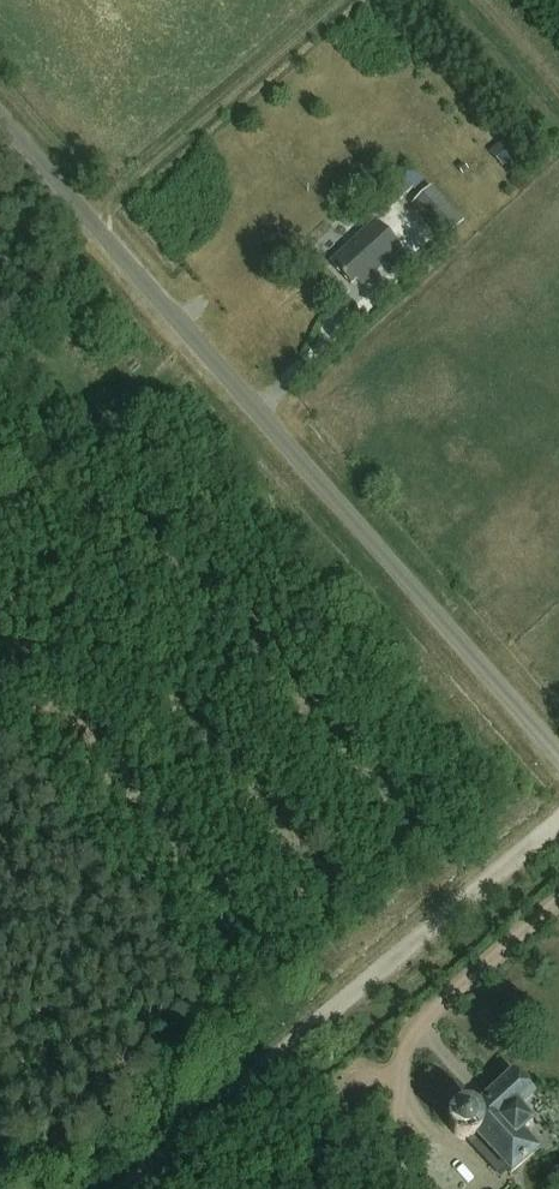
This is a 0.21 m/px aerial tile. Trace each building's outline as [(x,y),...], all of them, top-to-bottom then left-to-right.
[(504,169),(522,152),(509,137),(490,154),(504,169)] [(463,224),(431,188),(412,205),(445,241),(463,224)] [(361,287),(401,250),(375,222),(330,265),(350,287),(356,282),(361,287)] [(533,1124),(519,1109),(533,1096),(514,1074),(489,1097),(492,1100),(478,1114),(476,1112),(473,1110),(471,1109),(468,1108),(465,1108),(463,1108),(460,1109),(457,1110),(455,1112),(453,1114),(451,1116),(450,1118),(449,1121),(449,1124),(449,1127),(449,1129),(450,1132),(452,1134),(453,1136),(455,1138),(458,1140),(460,1141),(463,1141),(466,1142),(468,1141),(470,1141),(473,1140),(475,1139),(476,1138),(477,1137),(512,1174),(538,1151),(522,1133),(533,1124)]
